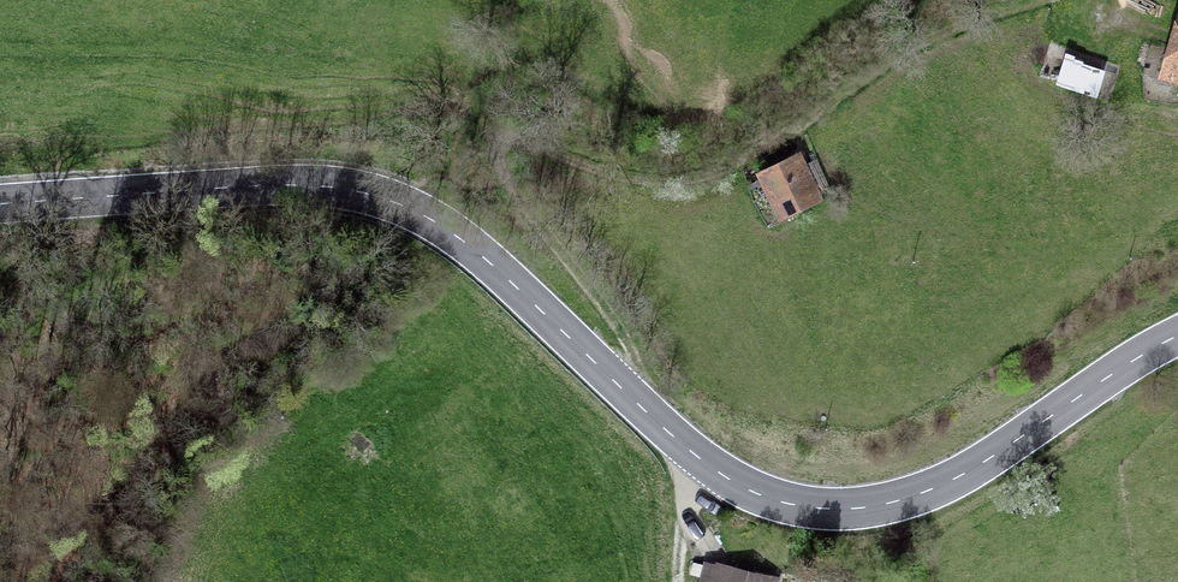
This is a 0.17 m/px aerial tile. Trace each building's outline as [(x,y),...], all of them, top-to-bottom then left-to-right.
[(1163,76),(1177,80),(1177,27),(1163,76)] [(1096,92),(1107,66),(1067,50),(1056,77),(1096,92)] [(764,175),(779,208),(812,191),(797,159),(764,175)] [(771,581),(703,566),(699,581),(771,581)]
